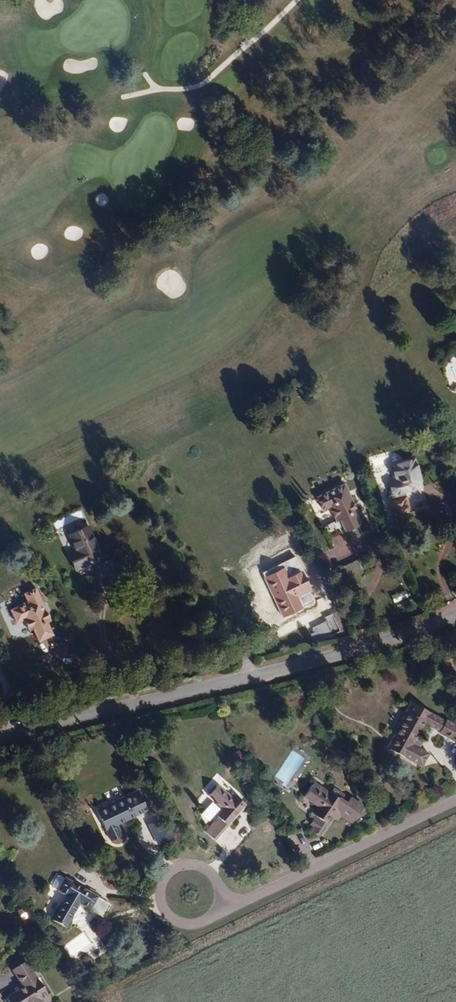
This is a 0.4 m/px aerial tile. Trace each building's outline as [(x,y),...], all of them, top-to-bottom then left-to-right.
[(425,489),(417,458),(393,465),(396,481),(390,482),(393,494),(409,530),(442,521),(438,504),(410,511),(406,493),(425,489)] [(359,511),(346,484),(318,497),(324,511),(331,508),(337,521),(341,520),(347,532),(362,525),(356,513),(359,511)] [(409,530),(393,494),(389,495),(399,533),(409,530)] [(52,522),(55,528),(81,518),(78,511),(52,522)] [(106,558),(91,526),(68,536),(75,551),(70,554),(78,571),(106,558)] [(341,534),(331,538),(337,556),(348,552),(341,534)] [(301,597),(312,592),(307,578),(311,576),(308,568),(290,576),(287,567),(266,576),(285,617),(305,608),(301,597)] [(51,620),(36,589),(25,593),(29,601),(12,609),(19,623),(26,620),(30,629),(34,628),(40,641),(54,635),(48,621),(51,620)] [(333,633),(329,622),(316,628),(321,638),(333,633)] [(408,716),(396,735),(392,732),(384,745),(418,766),(425,753),(416,747),(420,739),(414,736),(422,723),(433,729),(439,719),(410,701),(403,713),(408,716)] [(403,713),(391,732),(392,732),(396,735),(408,716),(403,713)] [(455,744),(455,742),(455,727),(444,720),(436,733),(455,744)] [(313,780),(310,784),(319,790),(322,786),(313,780)] [(229,796),(215,784),(205,795),(220,807),(211,817),(212,820),(201,832),(211,841),(225,826),(224,824),(241,803),(232,795),(229,796)] [(326,820),(330,813),(332,811),(337,814),(340,809),(353,818),(362,805),(349,796),(345,801),(340,797),(338,796),(341,791),(333,785),(329,791),(322,786),(319,790),(310,784),(304,793),(319,804),(314,811),(315,813),(307,824),(319,832),(327,821),(326,820)] [(136,789),(105,804),(107,809),(139,794),(136,789)] [(145,808),(139,794),(107,809),(105,804),(94,808),(109,841),(120,837),(113,823),(145,808)] [(111,902),(64,878),(56,893),(64,897),(51,921),(65,928),(78,904),(102,917),(111,902)] [(44,999),(32,982),(21,965),(8,973),(18,988),(19,990),(12,995),(2,1001),(39,1001),(44,999)]
